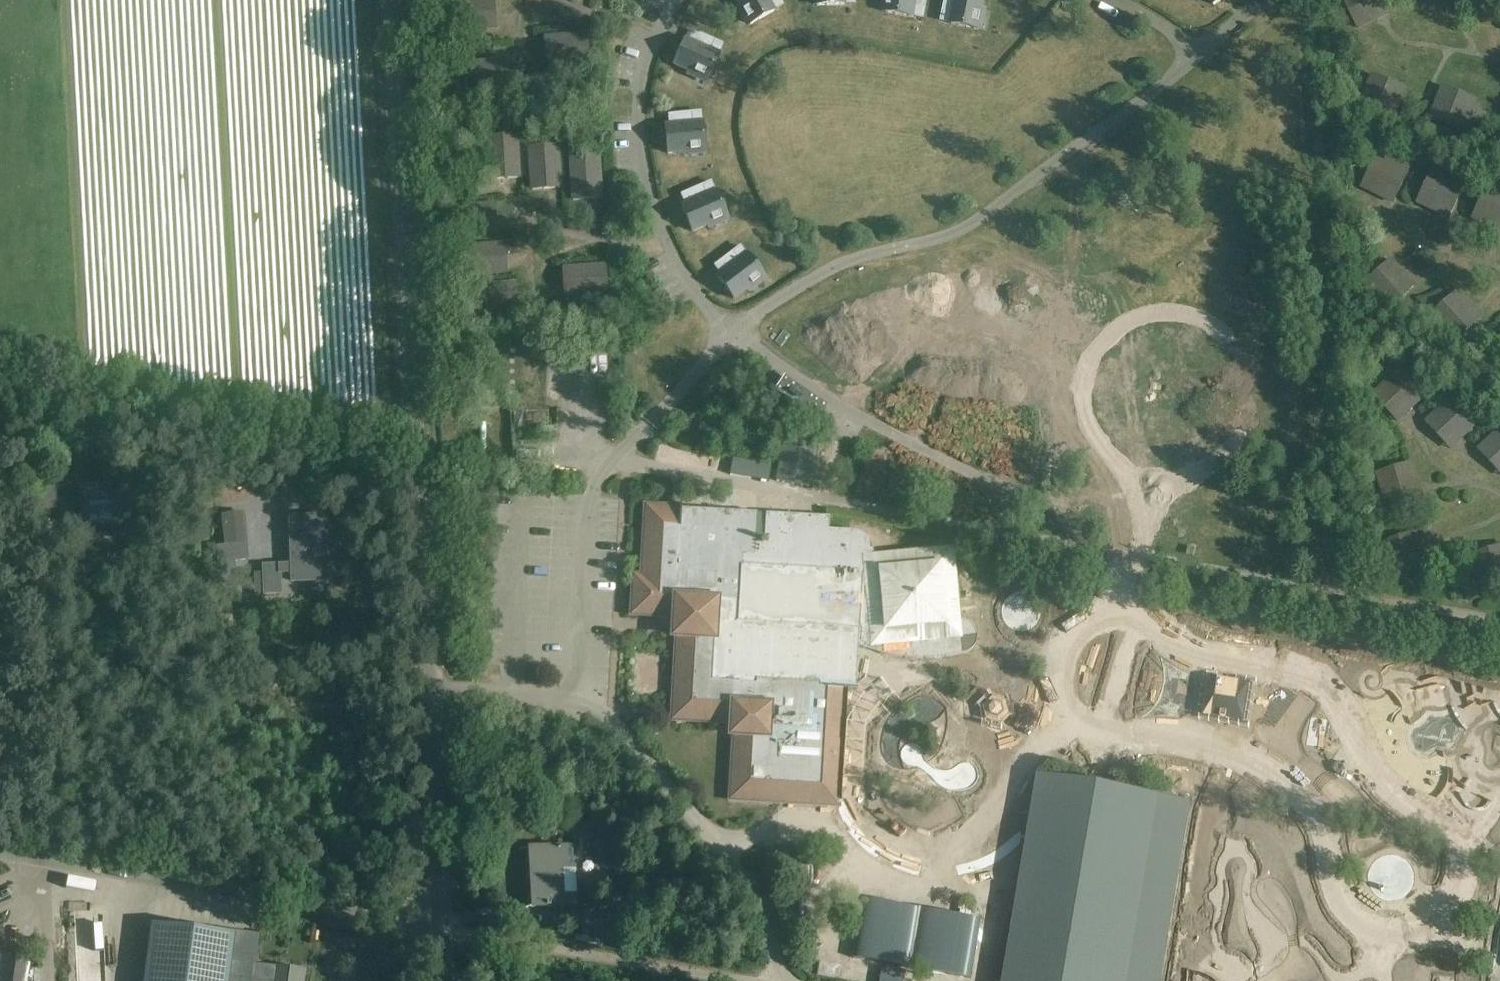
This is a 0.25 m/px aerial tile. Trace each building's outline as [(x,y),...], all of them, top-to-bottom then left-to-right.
[(495,0),(489,0),(452,3),(454,30),(489,28),(488,12),(496,11),(495,0)] [(751,25),(774,12),(774,11),(783,5),(780,0),(773,0),(769,2),(768,0),(736,0),(751,25)] [(887,13),(913,18),(914,17),(924,19),(926,9),(915,7),(917,0),(889,0),(887,13)] [(954,14),(944,12),(942,21),(952,23),(952,25),(979,30),(985,0),(957,0),(954,14)] [(1384,0),(1343,0),(1358,30),(1391,13),(1384,0)] [(589,62),(587,35),(545,38),(546,49),(553,48),(555,65),(589,62)] [(685,40),(680,52),(674,65),(709,80),(720,55),(719,55),(723,45),(714,41),(710,51),(685,40)] [(508,72),(507,61),(464,64),(466,91),(501,89),(500,72),(508,72)] [(1393,122),(1407,89),(1371,74),(1357,107),(1393,122)] [(1478,100),(1442,85),(1428,118),(1464,133),(1478,100)] [(665,127),(667,140),(668,154),(706,150),(703,123),(702,123),(701,113),(691,114),(692,124),(665,127)] [(508,178),(519,178),(517,135),(489,137),(491,172),(507,170),(508,178)] [(530,147),(533,190),(544,189),(544,181),(560,180),(558,145),(530,147)] [(1409,169),(1377,153),(1360,187),(1392,203),(1409,169)] [(601,190),(599,156),(571,157),(574,200),(585,199),(585,191),(601,190)] [(1433,169),(1416,204),(1448,219),(1465,184),(1433,169)] [(707,196),(682,207),(692,232),(727,217),(717,192),(715,193),(711,183),(702,187),(707,196)] [(1488,184),(1472,220),(1499,232),(1499,189),(1488,184)] [(506,244),(463,247),(465,275),(499,272),(498,256),(506,256),(506,244)] [(739,262),(718,278),(734,300),(765,277),(748,255),(747,256),(740,247),(733,253),(739,262)] [(1363,285),(1387,312),(1416,286),(1391,259),(1363,285)] [(563,268),(564,280),(572,279),(573,296),(607,294),(606,266),(563,268)] [(473,287),(475,315),(510,312),(509,296),(517,295),(516,284),(473,287)] [(1428,317),(1454,345),(1483,318),(1457,290),(1428,317)] [(1398,423),(1426,398),(1400,369),(1372,394),(1398,423)] [(1451,450),(1478,425),(1451,396),(1424,422),(1451,450)] [(1499,474),(1499,428),(1477,449),(1499,474)] [(810,487),(813,467),(817,443),(785,436),(777,481),(810,487)] [(762,474),(763,462),(730,460),(729,472),(762,474)] [(1424,497),(1413,462),(1375,474),(1386,509),(1424,497)] [(139,525),(136,484),(79,487),(82,528),(139,525)] [(26,512),(58,510),(56,488),(24,490),(26,512)] [(635,577),(633,614),(673,616),(673,621),(675,621),(676,599),(716,601),(714,638),(684,636),(681,694),(681,697),(682,701),(683,704),(685,706),(687,709),(689,711),(692,713),(695,714),(698,714),(732,716),(730,736),(741,736),(740,766),(737,769),(735,772),(734,775),(733,779),(733,782),(733,786),(734,789),(736,792),(738,795),(741,797),(745,799),(748,800),(752,800),(755,800),(759,799),(762,797),(765,795),(807,797),(807,803),(838,805),(845,690),(856,690),(858,690),(858,689),(856,689),(858,658),(859,646),(868,650),(894,656),(912,659),(929,658),(946,657),(960,654),(961,645),(964,643),(966,642),(966,638),(975,637),(974,630),(971,626),(967,623),(964,622),(960,621),(953,548),(873,555),(873,551),(871,545),(866,537),(861,534),(857,532),(852,531),(828,530),(828,517),(764,515),(764,541),(756,540),(757,514),(681,509),(682,503),(681,503),(680,509),(647,507),(643,577),(635,577)] [(247,545),(244,512),(221,515),(224,547),(247,545)] [(291,538),(292,565),(280,565),(280,573),(292,573),(293,582),(328,581),(328,569),(330,569),(330,565),(327,565),(327,541),(323,541),(322,517),(290,518),(291,538)] [(1379,543),(1390,578),(1426,567),(1415,531),(1379,543)] [(1195,546),(1188,545),(1187,552),(1194,553),(1195,546)] [(1470,555),(1480,590),(1499,584),(1499,545),(1470,555)] [(255,594),(265,594),(281,593),(280,573),(280,565),(264,566),(264,574),(254,574),(255,594)] [(235,570),(223,570),(224,591),(236,590),(235,570)] [(1238,646),(1243,628),(1227,623),(1221,641),(1238,646)] [(1281,662),(1319,669),(1325,636),(1299,631),(1298,640),(1286,638),(1281,662)] [(1370,681),(1387,683),(1389,654),(1372,653),(1370,681)] [(660,675),(661,660),(648,660),(647,675),(660,675)] [(633,689),(648,690),(649,676),(634,675),(633,689)] [(1255,753),(1262,719),(1241,715),(1234,748),(1255,753)] [(1190,800),(1040,775),(1006,980),(1160,980),(1190,800)] [(588,830),(602,831),(603,818),(589,817),(588,830)] [(1236,820),(1230,850),(1251,853),(1257,824),(1236,820)] [(1466,823),(1465,840),(1487,841),(1488,824),(1466,823)] [(573,846),(550,847),(530,849),(533,908),(577,905),(576,895),(563,896),(561,868),(574,867),(573,846)] [(1214,901),(1216,891),(1197,887),(1195,897),(1214,901)] [(1320,898),(1319,926),(1340,927),(1342,899),(1320,898)] [(781,906),(782,916),(793,914),(791,904),(781,906)] [(630,928),(630,913),(606,914),(607,941),(626,941),(625,929),(630,928)] [(1195,918),(1175,918),(1175,939),(1195,939),(1195,918)] [(144,980),(229,980),(231,962),(231,961),(235,936),(195,931),(196,923),(194,923),(193,931),(152,925),(144,980)] [(1215,951),(1236,952),(1238,930),(1217,929),(1215,951)] [(947,933),(945,946),(959,948),(961,935),(947,933)] [(1279,965),(1281,944),(1264,942),(1262,963),(1279,965)] [(960,948),(959,948),(945,946),(927,943),(924,964),(939,966),(937,979),(949,980),(955,980),(960,948)] [(1340,967),(1341,945),(1320,944),(1319,966),(1340,967)] [(0,976),(0,980),(28,980),(30,971),(32,951),(4,948),(0,976)] [(229,980),(303,980),(304,971),(275,968),(231,962),(229,980)]
